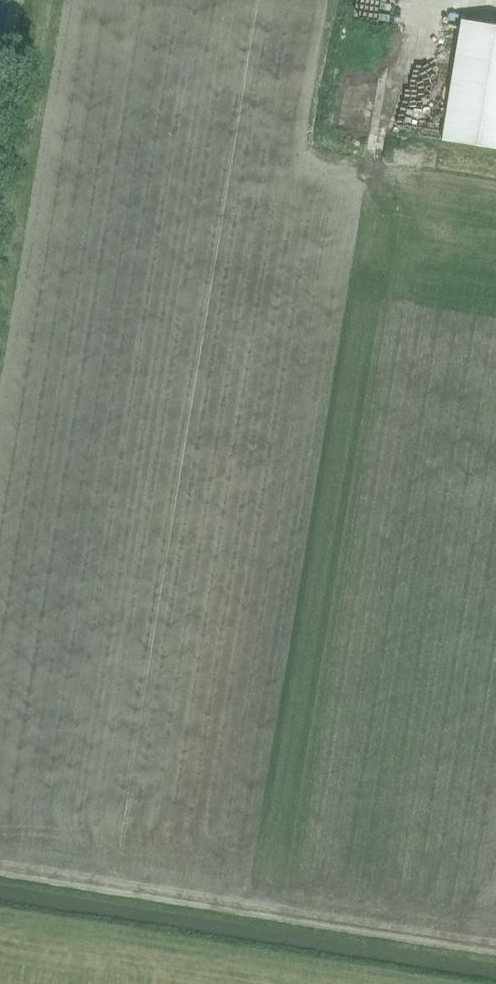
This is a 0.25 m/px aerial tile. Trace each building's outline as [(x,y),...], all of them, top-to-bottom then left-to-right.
[(462,22),(444,139),(495,147),(495,27),(462,22)]
